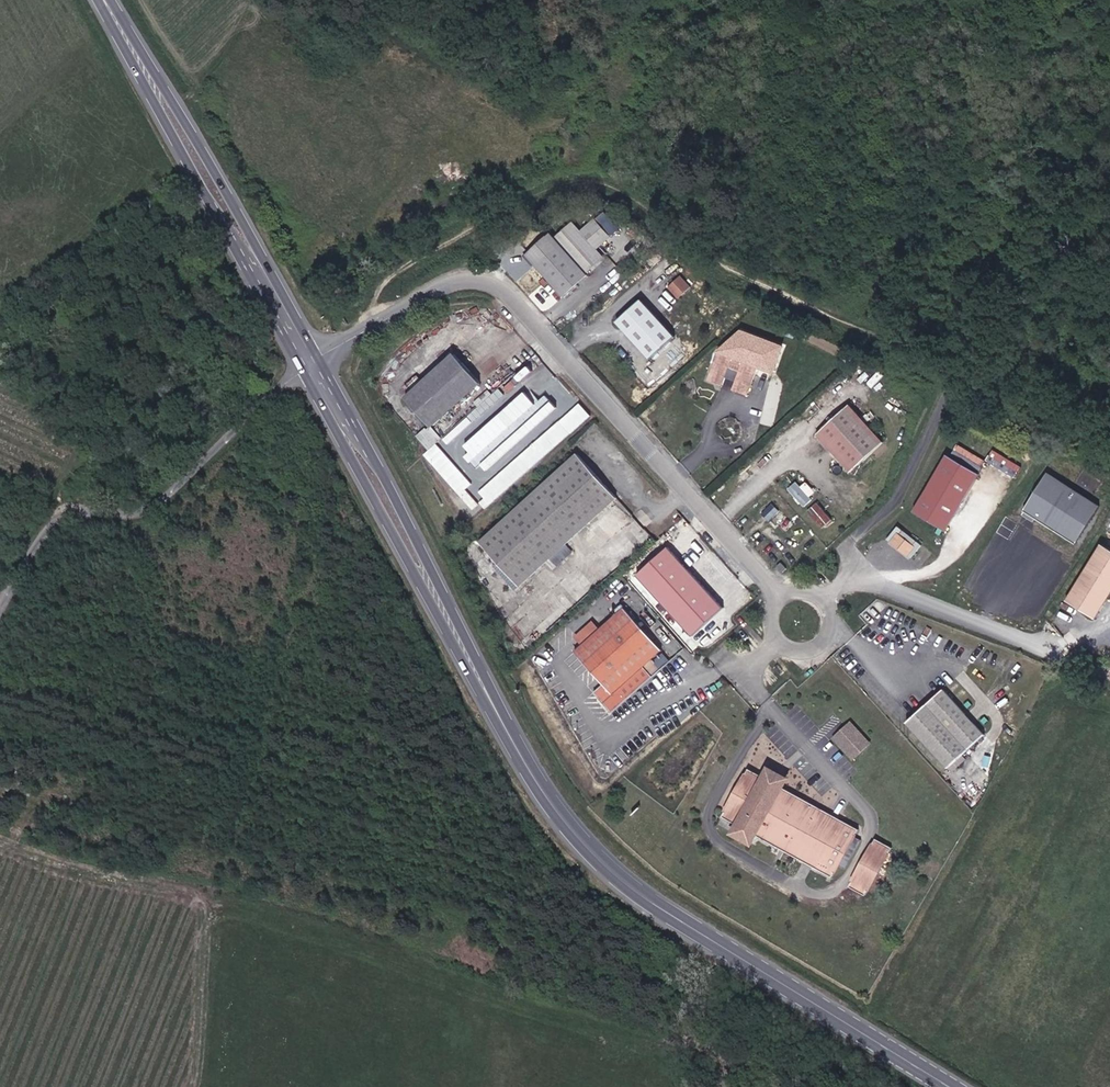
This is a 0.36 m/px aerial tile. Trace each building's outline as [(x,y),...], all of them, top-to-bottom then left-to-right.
[(605,235),(590,218),(579,228),(595,245),(605,235)] [(560,296),(598,256),(569,224),(552,239),(546,234),(523,255),(560,296)] [(686,286),(676,274),(663,285),(674,297),(686,286)] [(670,335),(636,297),(611,320),(645,358),(670,335)] [(716,353),(706,380),(721,385),(725,375),(735,379),(731,389),(746,395),(756,367),(771,372),(783,347),(739,331),(716,353)] [(484,384),(460,357),(411,400),(434,428),(484,384)] [(515,381),(530,371),(525,364),(510,374),(515,381)] [(523,388),(458,446),(473,463),(476,460),(487,472),(560,407),(547,392),(536,402),(523,388)] [(848,469),(880,440),(845,401),(813,431),(848,469)] [(580,402),(479,490),(492,505),(593,416),(580,402)] [(444,438),(450,444),(486,410),(480,403),(444,438)] [(993,449),(987,461),(1019,478),(1025,465),(993,449)] [(942,526),(976,469),(945,450),(911,508),(942,526)] [(620,497),(581,454),(482,543),(523,587),(620,497)] [(1074,537),(1099,498),(1047,465),(1022,503),(1074,537)] [(802,478),(789,490),(804,506),(817,495),(802,478)] [(757,513),(770,502),(765,497),(753,508),(757,513)] [(821,527),(831,518),(817,501),(807,510),(821,527)] [(773,526),(784,517),(779,512),(769,521),(773,526)] [(1070,559),(1016,528),(976,598),(1030,629),(1070,559)] [(894,530),(886,543),(912,557),(920,544),(894,530)] [(1109,584),(1109,544),(1099,537),(1061,595),(1090,614),(1109,584)] [(721,605),(665,544),(634,573),(690,634),(721,605)] [(777,566),(783,572),(787,567),(782,562),(777,566)] [(581,653),(610,684),(600,693),(618,713),(660,676),(650,666),(668,649),(630,608),(581,653)] [(984,727),(942,682),(906,716),(948,761),(984,727)] [(853,755),(871,738),(851,716),(833,733),(853,755)] [(781,787),(785,779),(766,770),(763,778),(764,779),(761,785),(777,793),(780,787),(781,787)] [(763,778),(747,771),(723,820),(738,827),(734,836),(754,846),(758,837),(836,875),(860,826),(781,787),(780,787),(777,793),(761,785),(764,779),(763,778)] [(870,891),(894,842),(877,834),(853,883),(870,891)]
